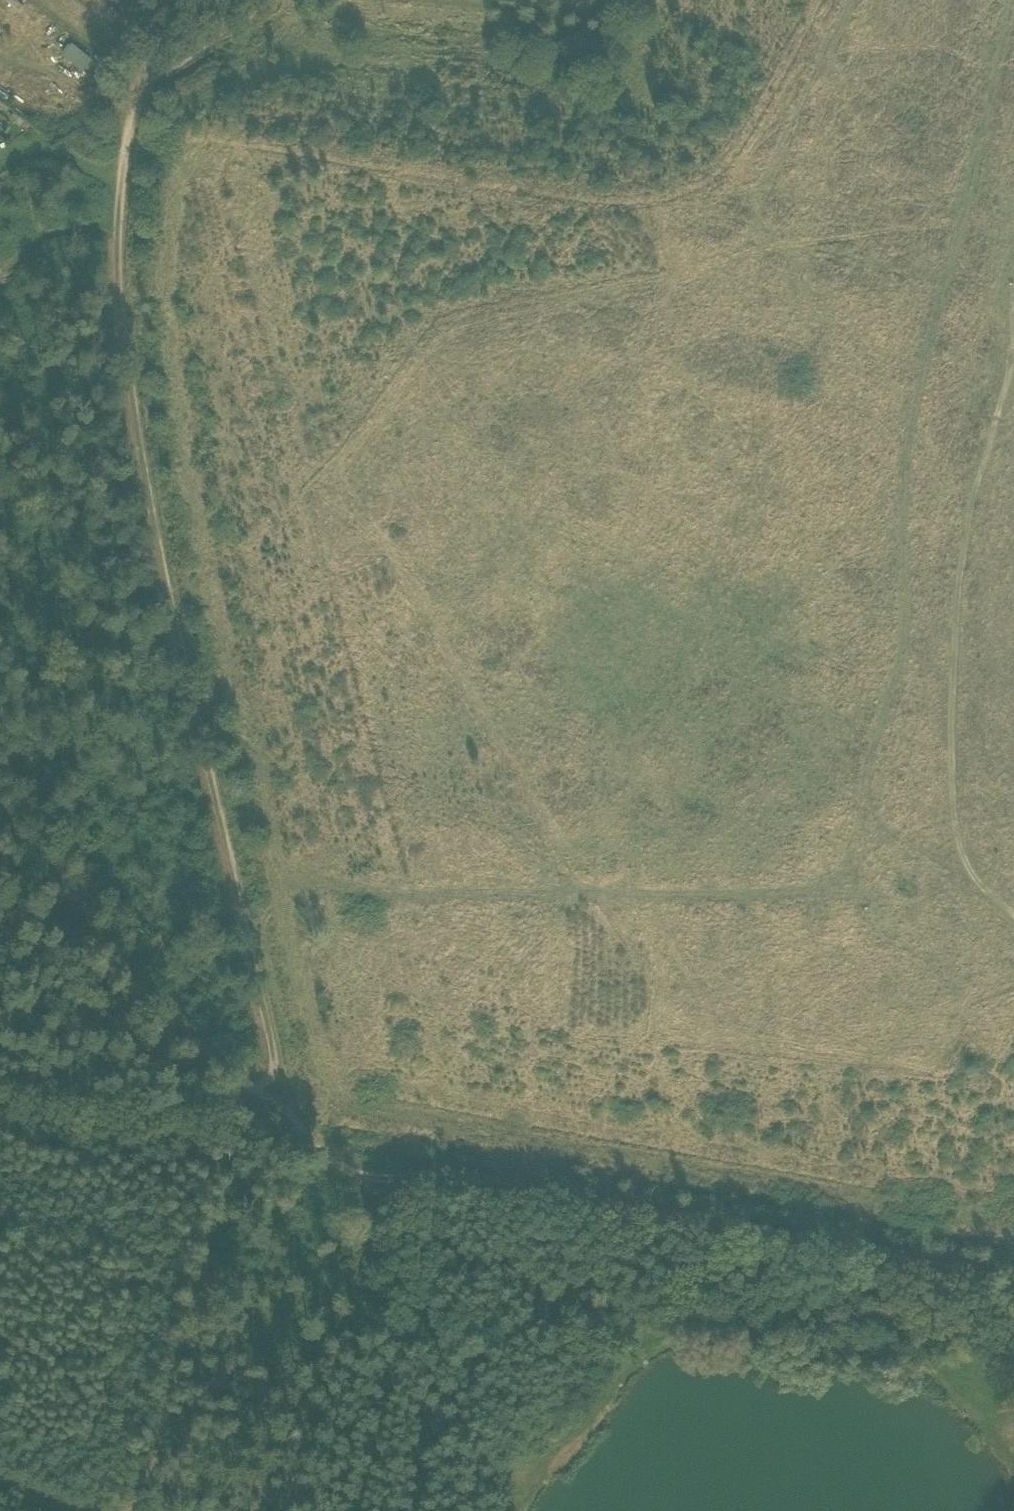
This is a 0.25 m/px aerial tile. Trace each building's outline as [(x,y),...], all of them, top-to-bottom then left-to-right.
[(93,61),(72,44),(63,56),(84,72),(93,61)] [(11,119),(21,126),(25,121),(15,113),(11,119)]
